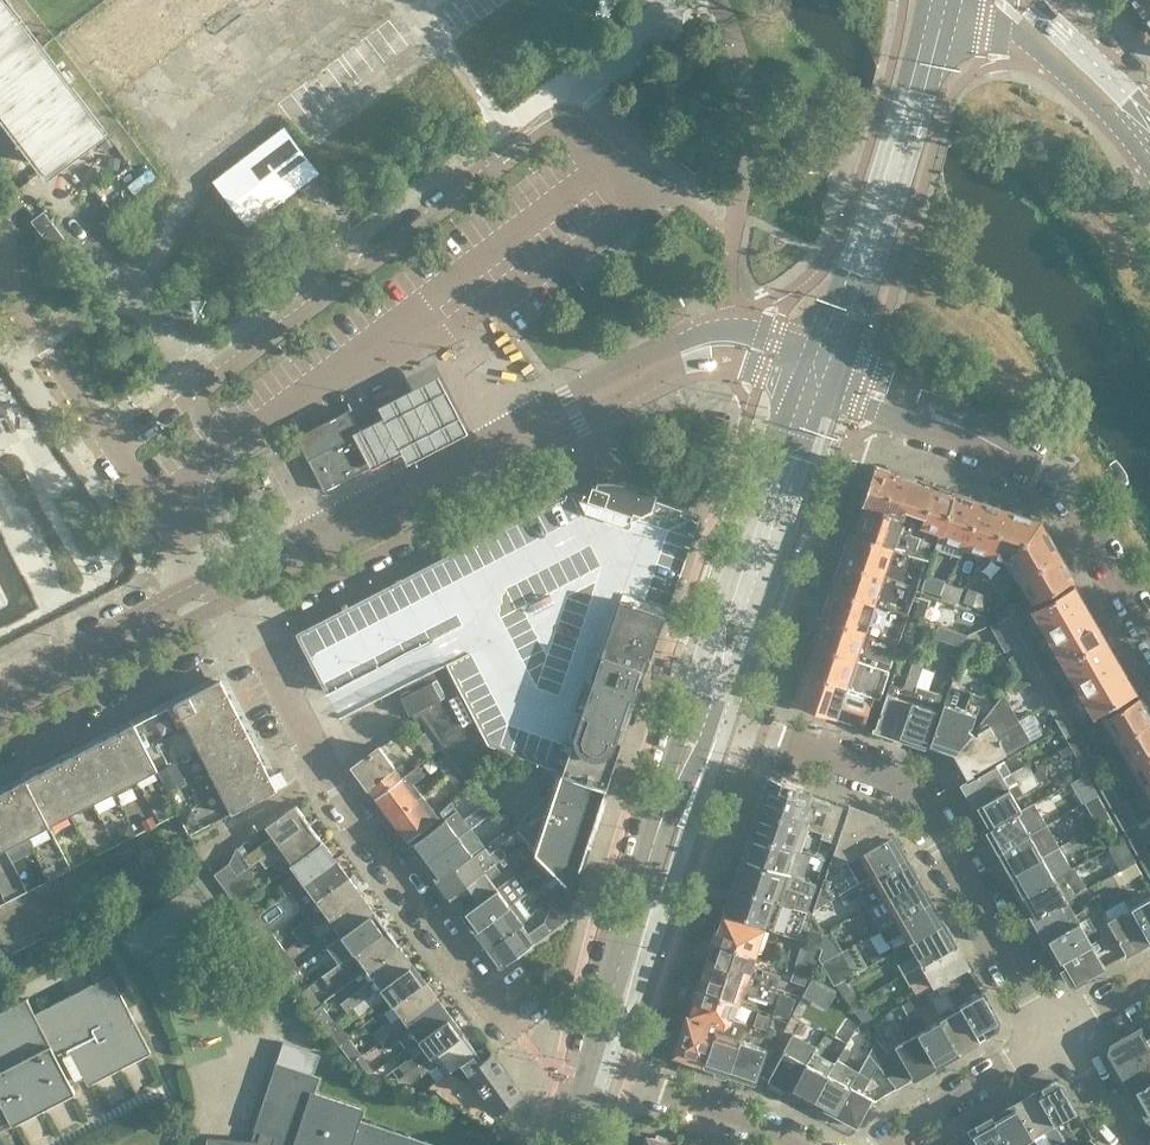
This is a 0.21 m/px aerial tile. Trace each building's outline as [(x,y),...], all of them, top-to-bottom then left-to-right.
[(48,166),(102,126),(41,45),(6,0),(0,0),(0,102),(48,166)] [(71,19),(115,83),(237,0),(98,0),(71,19)] [(1138,7),(1145,17),(1142,19),(1149,28),(1149,0),(1148,0),(1138,7)] [(306,156),(284,128),(214,181),(248,225),(297,188),(307,180),(318,172),(306,156)] [(96,138),(106,151),(115,144),(105,131),(96,138)] [(35,217),(31,221),(67,267),(80,258),(44,211),(35,217)] [(354,431),(373,466),(403,451),(409,462),(469,431),(439,374),(379,405),(384,415),(354,431)] [(350,408),(297,435),(325,489),(378,462),(350,408)] [(627,436),(618,440),(627,457),(635,453),(627,436)] [(861,503),(864,504),(904,517),(904,516),(921,523),(920,525),(923,526),(938,531),(942,533),(954,493),(953,493),(952,494),(900,478),(901,475),(873,465),(861,503)] [(345,609),(293,635),(307,661),(315,658),(332,690),(428,640),(441,665),(398,688),(402,696),(401,697),(409,713),(411,712),(414,718),(416,717),(417,719),(419,718),(463,778),(498,750),(479,743),(515,639),(522,641),(527,627),(646,668),(691,531),(697,516),(677,509),(676,508),(675,509),(654,502),(655,500),(654,499),(655,495),(656,493),(645,487),(633,483),(621,481),(609,479),(595,480),(596,482),(595,485),(591,484),(587,496),(573,491),(350,606),(347,600),(342,603),(345,609)] [(938,531),(937,535),(933,547),(959,555),(978,501),(954,493),(942,533),(938,531)] [(978,501),(964,546),(990,554),(1004,510),(978,501)] [(852,530),(851,533),(893,547),(894,546),(914,553),(916,549),(919,539),(923,526),(920,525),(921,523),(904,516),(904,517),(864,504),(855,531),(852,530)] [(1004,510),(990,554),(1005,560),(1039,522),(1004,510)] [(1039,522),(1005,560),(1003,563),(1013,580),(1058,554),(1039,522)] [(893,547),(851,533),(842,561),(884,575),(914,586),(923,557),(893,547)] [(1058,554),(1013,580),(1027,605),(1072,580),(1058,554)] [(884,575),(842,561),(833,588),(866,599),(907,614),(914,586),(884,575)] [(934,579),(925,576),(921,587),(940,594),(945,581),(935,578),(934,579)] [(945,581),(940,594),(940,596),(958,602),(963,587),(945,581)] [(1089,611),(1074,584),(1035,607),(1041,617),(1036,620),(1046,636),(1089,611)] [(974,590),(965,587),(960,601),(969,604),(974,590)] [(907,614),(866,599),(833,588),(823,617),(856,628),(898,642),(907,614)] [(984,593),(975,590),(970,604),(979,607),(984,593)] [(992,610),(997,619),(1006,614),(1008,613),(1003,604),(992,610)] [(1091,610),(1089,611),(1046,636),(1057,655),(1062,651),(1067,660),(1105,638),(1095,621),(1097,620),(1091,610)] [(1010,616),(1000,620),(1006,630),(1015,625),(1010,616)] [(856,628),(823,617),(814,644),(889,670),(898,642),(856,628)] [(933,635),(936,624),(922,619),(918,630),(933,635)] [(1013,644),(1011,640),(1006,630),(1000,620),(992,624),(1005,649),(1013,644)] [(967,633),(958,631),(936,624),(933,635),(959,642),(962,639),(965,636),(967,633)] [(1015,625),(1006,630),(1011,640),(1021,635),(1015,625)] [(646,668),(527,627),(522,641),(515,639),(479,743),(498,750),(562,772),(606,787),(607,786),(638,694),(633,693),(639,676),(643,677),(646,668)] [(1021,635),(1011,640),(1013,644),(1016,650),(1026,644),(1021,635)] [(1114,654),(1105,638),(1067,660),(1071,667),(1066,670),(1077,690),(1120,665),(1122,664),(1116,653),(1114,654)] [(889,670),(814,644),(805,670),(839,682),(880,696),(889,670)] [(1026,644),(1016,650),(1022,660),(1032,654),(1026,644)] [(1014,670),(1022,665),(1015,651),(1007,656),(1014,670)] [(1032,654),(1022,660),(1027,669),(1037,664),(1032,654)] [(876,722),(875,728),(891,734),(898,736),(911,700),(915,691),(923,666),(912,663),(904,687),(899,686),(891,683),(890,682),(887,692),(876,722)] [(1037,664),(1027,669),(1033,679),(1043,673),(1037,664)] [(1136,692),(1120,665),(1077,690),(1088,708),(1093,705),(1098,713),(1136,692)] [(911,700),(898,736),(923,745),(924,743),(936,709),(939,700),(942,693),(928,688),(934,670),(923,666),(915,691),(911,700)] [(805,670),(794,703),(837,718),(863,727),(869,729),(872,721),(877,705),(880,696),(839,682),(805,670)] [(1030,680),(1023,670),(1013,674),(1005,688),(1009,693),(1030,680)] [(6,954),(94,909),(72,866),(178,812),(189,833),(277,788),(276,788),(287,783),(281,769),(275,772),(223,671),(45,762),(23,774),(0,786),(0,942),(6,954)] [(1043,673),(1033,679),(1038,689),(1048,683),(1043,673)] [(971,725),(982,691),(951,681),(944,701),(932,737),(929,737),(927,745),(926,747),(942,752),(948,750),(953,752),(971,730),(968,727),(969,724),(971,725)] [(1048,683),(1038,689),(1043,698),(1054,693),(1048,683)] [(1054,693),(1043,698),(1049,708),(1059,702),(1054,693)] [(981,717),(989,724),(977,730),(978,733),(976,734),(971,730),(953,752),(954,752),(958,758),(956,763),(964,776),(977,769),(977,770),(1006,753),(1016,747),(1028,740),(1040,732),(1029,713),(1017,721),(1001,695),(981,717)] [(1104,717),(1106,720),(1105,721),(1129,763),(1149,751),(1149,719),(1146,712),(1147,708),(1143,702),(1140,701),(1137,697),(1104,716),(1104,717)] [(1059,702),(1049,708),(1054,718),(1065,712),(1059,702)] [(1065,712),(1054,718),(1060,727),(1070,722),(1065,712)] [(1070,722),(1060,727),(1065,737),(1076,731),(1070,722)] [(439,747),(426,730),(416,737),(429,755),(439,747)] [(1076,732),(1066,738),(1074,754),(1084,748),(1076,732)] [(1067,743),(1056,749),(1060,757),(1072,751),(1067,743)] [(380,747),(359,762),(354,766),(376,796),(403,777),(380,747)] [(1084,748),(1074,754),(1083,770),(1089,766),(1093,764),(1084,748)] [(455,770),(440,749),(432,755),(447,776),(455,770)] [(1129,763),(1149,798),(1149,751),(1129,763)] [(1004,760),(962,783),(974,806),(1017,782),(1030,773),(1026,766),(1012,774),(1004,760)] [(1093,764),(1089,766),(1098,782),(1107,777),(1098,761),(1093,764)] [(403,777),(376,796),(392,818),(418,798),(409,786),(421,777),(414,768),(403,777)] [(1017,782),(975,806),(987,828),(985,829),(986,830),(1022,809),(1014,797),(1036,784),(1036,783),(1048,776),(1043,768),(1031,775),(1030,773),(1017,782)] [(455,770),(447,776),(447,777),(459,793),(464,788),(467,786),(455,770)] [(606,787),(562,772),(560,776),(555,791),(551,790),(512,828),(563,879),(562,880),(565,883),(566,883),(572,889),(579,869),(580,869),(581,865),(587,845),(588,845),(595,824),(594,824),(600,805),(605,791),(606,791),(607,787),(606,787)] [(1107,777),(1098,782),(1107,798),(1116,793),(1107,777)] [(769,778),(758,809),(819,830),(834,834),(842,809),(841,809),(843,803),(769,778)] [(1095,787),(1082,795),(1086,802),(1099,796),(1095,787)] [(446,818),(417,839),(418,840),(412,845),(424,861),(490,813),(481,805),(464,788),(459,793),(453,798),(468,815),(452,827),(446,818)] [(1116,793),(1107,798),(1116,814),(1130,806),(1126,798),(1121,801),(1116,793)] [(1086,802),(1086,803),(1099,826),(1111,819),(1099,796),(1086,802)] [(418,798),(392,818),(409,841),(415,836),(414,835),(435,820),(418,798)] [(440,810),(446,818),(456,810),(458,809),(451,800),(440,810)] [(236,848),(229,863),(237,874),(244,868),(260,859),(279,845),(278,844),(309,822),(296,804),(266,826),(273,836),(244,856),(237,847),(236,848)] [(1031,804),(1022,809),(986,830),(985,829),(983,830),(995,852),(1042,825),(1031,804)] [(847,810),(830,861),(840,865),(849,860),(852,858),(888,836),(876,814),(848,805),(847,810)] [(1130,806),(1116,814),(1125,828),(1139,820),(1130,806)] [(758,809),(750,834),(793,848),(795,843),(816,850),(821,836),(818,834),(819,830),(758,809)] [(490,813),(424,861),(437,878),(472,853),(466,844),(485,830),(490,839),(506,827),(490,813)] [(1102,825),(1109,839),(1117,835),(1109,821),(1102,825)] [(279,845),(260,859),(265,867),(285,853),(292,863),(322,839),(309,822),(278,844),(279,845)] [(1132,824),(1121,830),(1130,846),(1141,840),(1132,824)] [(1042,825),(995,852),(1008,874),(1055,847),(1042,825)] [(852,858),(849,860),(860,881),(906,855),(893,833),(888,836),(852,858)] [(750,834),(742,858),(800,878),(805,862),(811,864),(809,869),(816,871),(821,858),(793,849),(793,848),(750,834)] [(141,862),(166,848),(161,838),(136,852),(141,862)] [(279,885),(285,895),(289,892),(335,857),(322,839),(292,863),(289,865),(296,873),(279,885)] [(1134,861),(1126,846),(1122,839),(1107,848),(1119,869),(1134,861)] [(1130,846),(1139,862),(1149,856),(1141,840),(1130,846)] [(472,853),(437,878),(450,895),(485,870),(498,861),(505,855),(498,846),(489,852),(488,851),(484,846),(473,854),(472,853)] [(1055,847),(1008,874),(1020,896),(1068,869),(1055,847)] [(860,881),(840,891),(846,902),(860,894),(867,906),(884,897),(918,878),(906,855),(860,881)] [(1139,862),(1147,877),(1149,876),(1149,857),(1149,856),(1139,862)] [(289,892),(302,909),(349,875),(335,857),(289,892)] [(551,868),(538,857),(533,862),(544,874),(551,868)] [(742,858),(734,883),(811,909),(820,885),(800,878),(742,858)] [(485,870),(450,895),(450,896),(462,913),(497,887),(491,879),(504,869),(498,861),(485,870)] [(1112,874),(1118,884),(1119,886),(1141,873),(1135,862),(1112,874)] [(229,863),(214,874),(236,904),(247,897),(258,888),(244,868),(237,874),(229,863)] [(1068,869),(1020,896),(1020,897),(1032,918),(1065,899),(1086,887),(1074,866),(1068,869)] [(497,887),(462,913),(475,930),(510,904),(521,896),(527,892),(531,889),(518,872),(497,887)] [(535,887),(475,930),(488,948),(522,924),(523,922),(517,914),(561,880),(555,872),(535,887)] [(1118,884),(1112,874),(1100,881),(1105,891),(1118,884)] [(308,918),(292,930),(298,939),(327,917),(362,893),(349,875),(316,899),(302,909),(308,918)] [(884,897),(867,906),(880,929),(930,899),(918,878),(884,897)] [(820,885),(812,908),(833,896),(823,879),(820,885)] [(734,883),(725,910),(771,925),(770,930),(801,941),(810,914),(811,909),(734,883)] [(327,917),(298,939),(305,948),(334,925),(341,934),(374,910),(362,893),(327,917)] [(1130,907),(1149,941),(1149,940),(1149,896),(1130,907)] [(247,897),(236,904),(249,922),(259,914),(247,897)] [(1108,922),(1113,930),(1118,940),(1123,948),(1123,949),(1126,954),(1149,941),(1130,907),(1125,898),(1102,911),(1108,922)] [(930,899),(880,929),(886,939),(894,935),(905,929),(911,940),(943,922),(930,899)] [(1065,899),(1032,918),(1033,918),(1045,940),(1088,915),(1100,909),(1096,901),(1074,914),(1065,899)] [(522,924),(488,948),(502,967),(516,956),(535,942),(550,931),(565,920),(557,912),(556,912),(550,906),(543,921),(528,933),(527,931),(522,924)] [(341,934),(326,945),(340,963),(353,953),(388,928),(374,910),(341,934)] [(259,914),(249,922),(262,939),(272,932),(259,914)] [(801,941),(800,944),(809,947),(808,946),(824,936),(810,914),(801,941)] [(714,932),(712,940),(757,955),(766,928),(731,916),(730,917),(724,915),(719,928),(714,932)] [(1088,915),(1045,940),(1057,961),(1091,942),(1085,932),(1095,927),(1088,915)] [(917,954),(898,964),(904,973),(955,944),(943,922),(911,940),(917,954)] [(1113,930),(1108,922),(1103,925),(1100,933),(1102,936),(1113,930)] [(340,963),(322,977),(328,984),(360,961),(367,969),(400,945),(388,928),(353,953),(340,963)] [(1091,942),(1057,961),(1068,980),(1075,983),(1104,966),(1102,961),(1097,952),(1118,940),(1113,930),(1102,936),(1091,942)] [(272,932),(262,939),(275,957),(286,950),(287,949),(273,931),(272,932)] [(824,936),(808,946),(809,947),(817,950),(814,958),(818,964),(838,952),(828,934),(824,936)] [(711,954),(706,967),(748,980),(757,955),(712,940),(710,947),(711,954)] [(800,944),(792,966),(810,972),(814,958),(817,950),(809,947),(800,944)] [(955,944),(904,973),(910,985),(929,974),(935,985),(944,980),(951,976),(968,966),(955,944)] [(340,1002),(347,1011),(364,999),(380,987),(413,963),(400,945),(367,969),(373,978),(340,1002)] [(286,950),(275,957),(288,973),(297,966),(286,950)] [(839,953),(818,965),(832,985),(841,980),(851,974),(839,953)] [(380,987),(354,1007),(367,1023),(392,1004),(425,980),(413,963),(380,987)] [(698,983),(695,990),(732,1002),(740,1005),(744,992),(771,1001),(775,989),(757,983),(748,980),(706,967),(702,978),(698,983)] [(762,968),(757,983),(775,989),(780,975),(762,968)] [(8,1116),(12,1124),(75,1092),(71,1084),(84,1077),(88,1085),(151,1052),(110,974),(34,1013),(26,998),(0,1012),(0,1121),(8,1116)] [(951,976),(944,980),(950,990),(957,986),(951,976)] [(812,1002),(822,984),(812,978),(802,997),(812,1002)] [(372,1032),(380,1042),(439,998),(425,980),(392,1004),(399,1013),(372,1032)] [(856,1001),(841,980),(832,985),(849,1004),(856,1001)] [(935,985),(932,987),(937,997),(950,990),(944,980),(935,985)] [(309,986),(301,992),(307,1002),(312,1009),(321,1002),(309,986)] [(694,1002),(690,1015),(710,1021),(710,1023),(724,1028),(733,1019),(727,1017),(732,1002),(695,990),(693,997),(694,1002)] [(960,1006),(960,1007),(981,1040),(979,1037),(996,1026),(998,1019),(997,1018),(982,991),(959,1004),(960,1006)] [(781,992),(773,1014),(789,1020),(797,999),(781,992)] [(439,998),(380,1042),(386,1049),(400,1038),(407,1047),(418,1039),(451,1015),(439,998)] [(867,1024),(873,1020),(858,1002),(851,1007),(867,1024)] [(321,1004),(313,1010),(326,1027),(334,1021),(321,1004)] [(960,1007),(939,1019),(959,1052),(981,1040),(960,1007)] [(908,1017),(917,1032),(936,1066),(959,1052),(939,1019),(924,1027),(916,1013),(908,1017)] [(687,1014),(681,1033),(676,1048),(675,1051),(676,1054),(679,1056),(683,1058),(682,1061),(692,1064),(693,1061),(704,1064),(715,1034),(714,1033),(707,1031),(710,1023),(710,1021),(690,1015),(687,1014)] [(385,1075),(398,1080),(431,1056),(463,1032),(451,1015),(418,1039),(424,1047),(408,1060),(407,1058),(385,1075)] [(894,1045),(886,1050),(906,1076),(910,1080),(913,1078),(936,1066),(917,1032),(908,1017),(898,1023),(906,1038),(894,1045)] [(339,1042),(349,1035),(337,1019),(328,1027),(339,1042)] [(715,1034),(704,1064),(715,1068),(714,1072),(726,1076),(728,1073),(740,1039),(745,1023),(733,1019),(724,1028),(716,1025),(714,1031),(714,1033),(715,1034)] [(1111,1044),(1109,1051),(1118,1068),(1149,1050),(1149,1036),(1146,1038),(1140,1027),(1111,1044)] [(431,1056),(398,1080),(412,1083),(428,1071),(435,1080),(444,1074),(445,1075),(477,1051),(463,1032),(431,1056)] [(338,1043),(351,1061),(362,1054),(348,1036),(338,1043)] [(878,1065),(892,1082),(896,1088),(910,1080),(906,1076),(886,1050),(877,1038),(868,1053),(878,1065)] [(740,1039),(728,1073),(754,1082),(757,1073),(758,1073),(767,1048),(740,1039)] [(283,1041),(276,1062),(254,1129),(261,1132),(258,1141),(207,1137),(206,1144),(437,1144),(360,1119),(362,1109),(313,1093),(319,1076),(312,1074),(319,1053),(283,1041)] [(761,1075),(791,1091),(804,1063),(808,1055),(783,1042),(779,1048),(776,1047),(761,1075)] [(805,1062),(791,1091),(812,1103),(833,1062),(834,1060),(812,1048),(805,1062)] [(854,1052),(847,1048),(843,1056),(849,1059),(854,1052)] [(1118,1068),(1131,1091),(1149,1080),(1149,1050),(1118,1068)] [(435,1080),(428,1086),(454,1104),(481,1121),(482,1120),(484,1119),(481,1117),(491,1102),(496,1109),(497,1110),(504,1105),(513,1099),(521,1092),(516,1085),(502,1065),(494,1053),(493,1053),(484,1060),(477,1051),(445,1075),(444,1074),(435,1080)] [(855,1074),(834,1114),(856,1126),(857,1126),(871,1099),(872,1097),(862,1092),(875,1069),(878,1065),(868,1053),(867,1052),(865,1056),(856,1071),(855,1074)] [(362,1055),(352,1062),(364,1079),(374,1070),(362,1055)] [(833,1062),(812,1103),(834,1114),(855,1074),(856,1071),(835,1059),(834,1060),(833,1062)] [(1131,1091),(1145,1116),(1149,1113),(1149,1080),(1131,1091)] [(1036,1091),(1066,1144),(1081,1144),(1078,1140),(1065,1118),(1071,1114),(1072,1115),(1078,1111),(1062,1083),(1054,1081),(1036,1091)] [(1014,1104),(1028,1130),(1033,1138),(1044,1132),(1049,1141),(1052,1139),(1055,1144),(1066,1144),(1036,1091),(1014,1104)] [(991,1116),(1006,1142),(1008,1144),(1020,1144),(1015,1137),(1028,1130),(1014,1104),(991,1116)] [(969,1129),(973,1135),(972,1135),(978,1144),(1008,1144),(1006,1142),(991,1116),(969,1129)] [(947,1144),(972,1144),(968,1140),(963,1133),(947,1144)] [(666,1142),(667,1139),(657,1136),(656,1139),(655,1139),(643,1144),(675,1144),(666,1142)]
